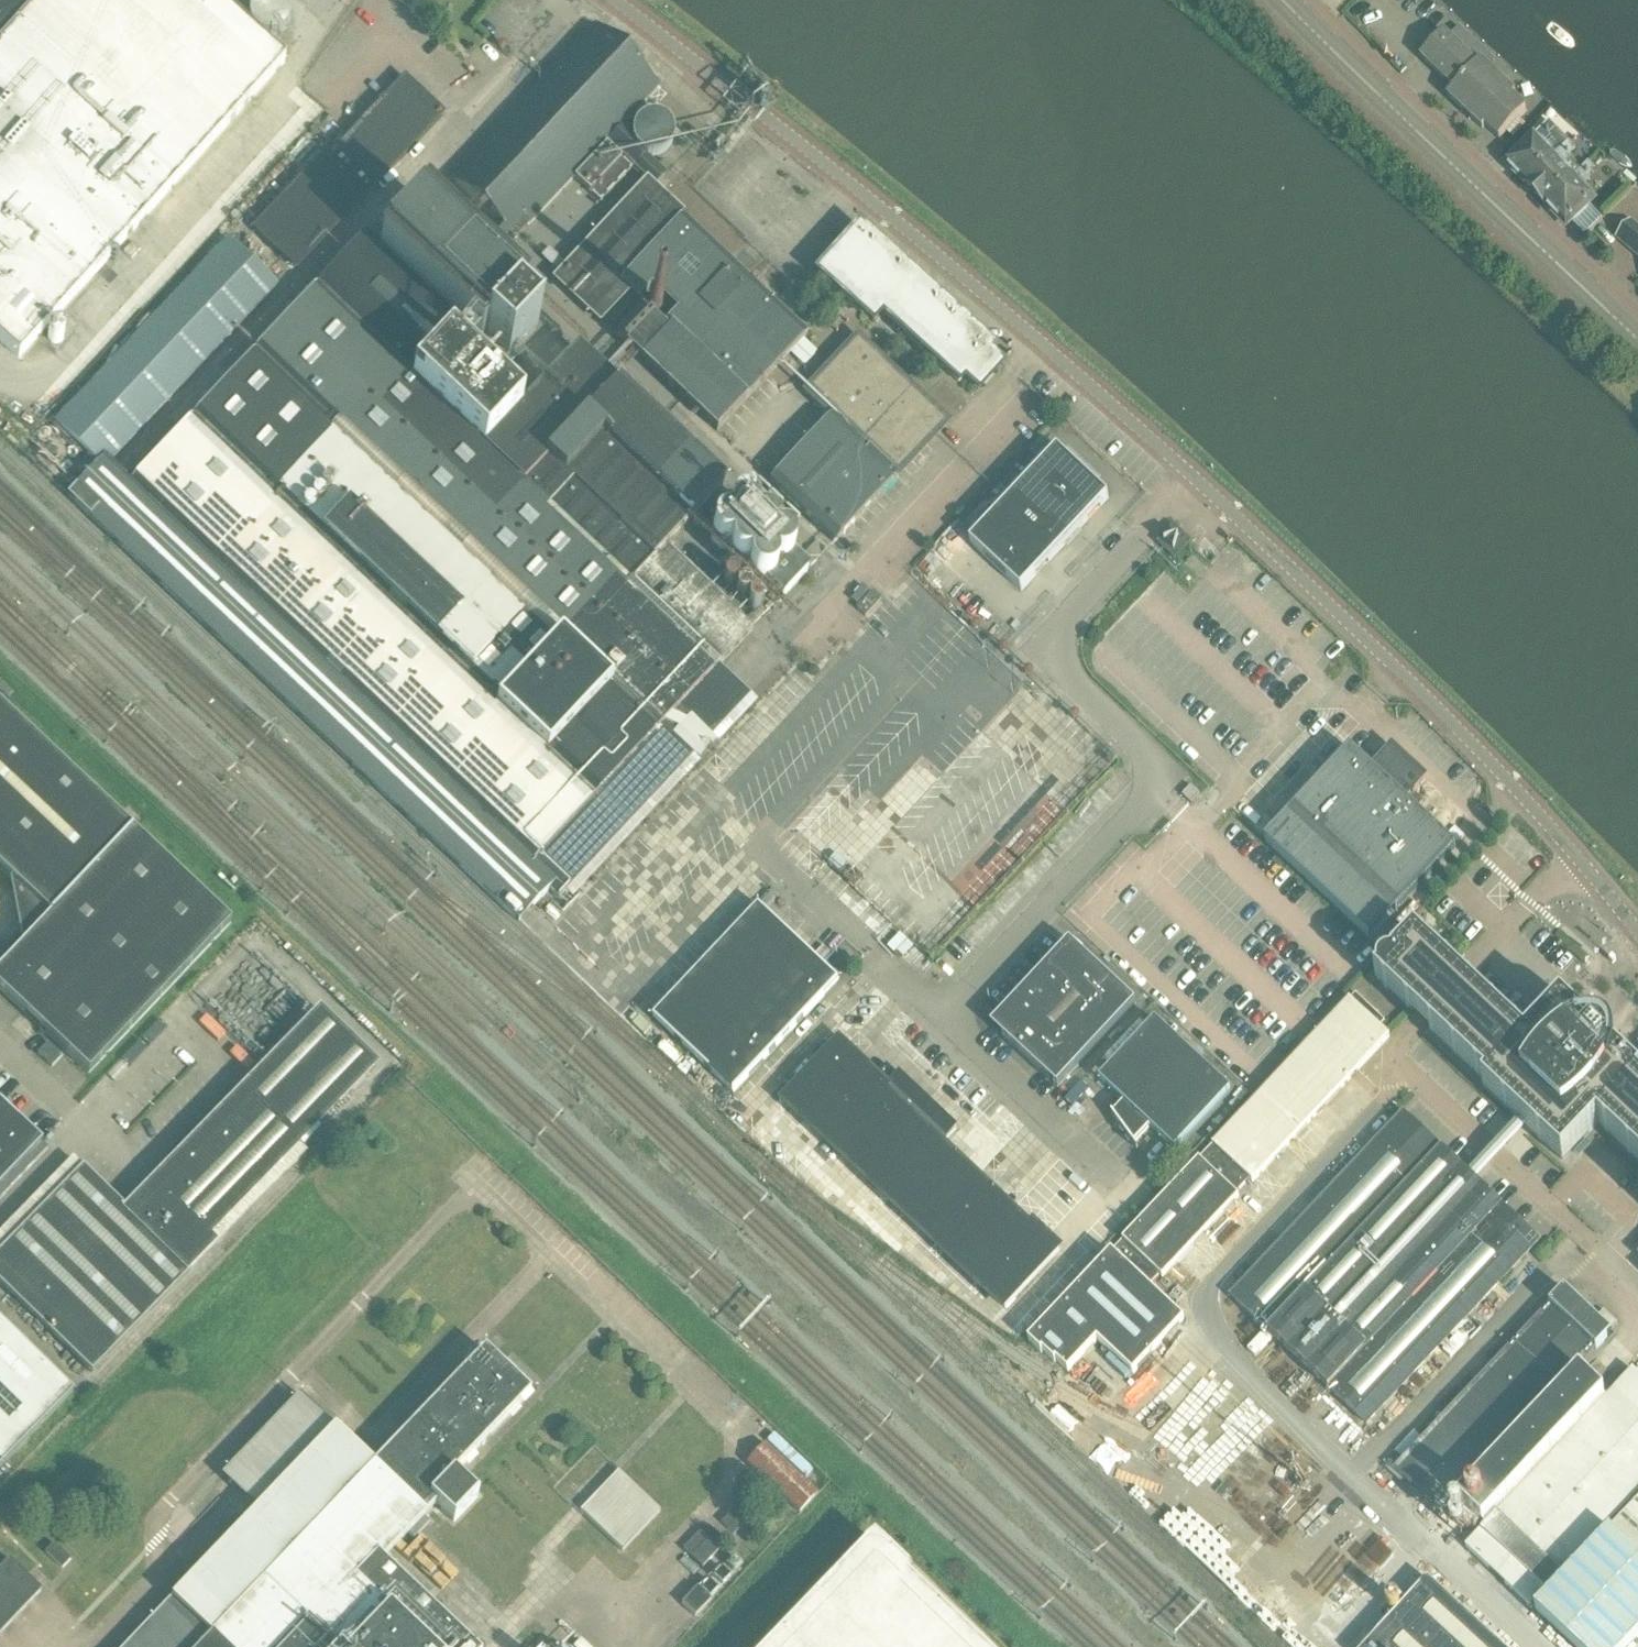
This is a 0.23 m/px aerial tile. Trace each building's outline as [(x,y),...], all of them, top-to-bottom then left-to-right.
[(18,360),(284,63),(214,0),(0,0),(0,344),(18,360)] [(284,3),(283,1),(281,0),(256,0),(256,1),(254,2),(252,5),(251,7),(250,9),(249,12),(249,15),(249,17),(249,20),(249,22),(250,25),(252,27),(253,29),(255,31),(257,33),(260,34),(262,35),(265,36),(267,36),(270,36),(273,36),(275,35),(278,34),(280,33),(282,31),(284,29),(286,27),(287,25),(288,23),(289,20),(289,17),(289,15),(289,12),(288,9),(287,7),(286,5),(284,3)] [(411,10),(417,1),(415,0),(396,0),(411,10)] [(594,26),(542,81),(449,180),(513,241),(572,178),(599,203),(631,169),(604,144),(658,87),(594,26)] [(1443,33),(1420,57),(1454,89),(1447,96),(1483,129),(1485,126),(1499,139),(1526,111),(1512,98),(1515,95),(1488,69),(1495,62),(1459,28),(1449,39),(1443,33)] [(325,158),(255,232),(294,268),(363,195),(352,184),(361,175),(372,185),(440,114),(406,82),(329,162),(325,158)] [(655,156),(658,156),(660,155),(663,154),(665,153),(667,151),(669,149),(670,147),(671,145),(672,142),(673,140),(673,137),(673,135),(672,132),(671,130),(670,127),(668,125),(667,123),(664,122),(662,121),(660,120),(657,119),(655,119),(652,119),(650,119),(647,120),(645,121),(643,122),(641,124),(639,126),(638,128),(636,130),(636,133),(635,135),(635,138),(635,140),(636,143),(637,145),(638,147),(639,149),(641,151),(643,153),(645,154),(648,155),(650,156),(653,156),(655,156)] [(1526,184),(1553,158),(1542,146),(1550,138),(1549,136),(1556,130),(1549,123),(1506,163),(1526,184)] [(1572,179),(1573,178),(1581,170),(1568,157),(1576,150),(1569,143),(1553,158),(1526,184),(1546,205),(1572,179)] [(1572,179),(1546,205),(1566,225),(1594,199),(1582,187),(1590,180),(1588,177),(1596,171),(1589,164),(1581,170),(1573,178),(1572,179)] [(642,305),(639,308),(639,309),(614,336),(621,342),(620,343),(624,346),(625,346),(639,360),(640,362),(641,361),(652,372),(652,373),(653,374),(654,373),(666,384),(665,385),(666,386),(667,386),(682,400),(681,400),(682,402),(683,401),(698,415),(697,415),(698,417),(699,416),(714,430),(713,431),(714,432),(717,429),(717,428),(728,417),(730,415),(803,338),(804,338),(806,336),(646,183),(554,280),(597,321),(626,291),(642,305)] [(275,287),(237,250),(228,242),(55,424),(98,465),(67,497),(518,923),(547,892),(556,902),(749,696),(718,666),(752,630),(664,546),(691,517),(709,533),(708,535),(708,538),(709,540),(710,542),(711,544),(712,546),(714,547),(716,549),(718,550),(720,550),(722,551),(725,551),(727,551),(727,553),(727,555),(727,557),(728,559),(729,561),(730,563),(732,565),(734,566),(736,567),(738,568),(741,568),(743,568),(745,568),(745,570),(745,573),(746,575),(746,577),(747,579),(749,581),(751,582),(752,583),(754,584),(757,585),(759,585),(761,585),(763,585),(779,599),(805,572),(789,557),(789,556),(790,554),(790,552),(789,550),(788,548),(787,546),(786,544),(784,542),(783,541),(781,540),(779,540),(776,539),(774,539),(772,540),(772,538),(772,535),(772,533),(771,531),(770,529),(768,527),(767,526),(765,524),(763,523),(761,523),(758,522),(756,522),(754,522),(754,520),(754,518),(753,515),(752,513),(751,511),(749,510),(748,508),(746,507),(744,506),(741,506),(739,506),(737,506),(735,506),(733,507),(731,508),(729,510),(728,511),(726,513),(725,516),(725,518),(721,522),(703,505),(722,485),(706,471),(707,470),(704,466),(703,467),(690,456),(691,455),(688,451),(687,452),(674,441),(675,440),(672,436),(671,437),(658,425),(659,424),(656,421),(655,422),(642,410),(643,409),(640,406),(638,407),(626,395),(627,394),(624,391),(623,392),(615,385),(615,386),(576,349),(519,409),(447,341),(460,327),(477,342),(482,337),(483,338),(484,337),(505,357),(504,358),(505,359),(535,327),(534,326),(533,327),(514,309),(515,308),(513,307),(523,297),(424,203),(380,249),(366,235),(139,473),(146,498),(109,462),(275,287)] [(1630,221),(1615,238),(1637,257),(1637,228),(1630,221)] [(880,313),(957,383),(962,378),(977,391),(999,367),(984,354),(989,348),(857,229),(816,273),(871,323),(880,313)] [(768,482),(834,544),(946,424),(855,338),(804,393),(829,417),(768,482)] [(970,544),(1021,592),(1108,498),(1057,450),(970,544)] [(1174,531),(1162,543),(1174,554),(1185,542),(1174,531)] [(15,885),(49,917),(0,970),(0,992),(39,1028),(88,1075),(230,924),(0,707),(0,871),(15,885)] [(1350,749),(1265,842),(1369,940),(1456,848),(1415,810),(1422,803),(1415,796),(1415,795),(1413,792),(1424,780),(1392,750),(1372,770),(1350,749)] [(1191,786),(1182,796),(1189,804),(1191,805),(1200,795),(1191,786)] [(653,1019),(734,1094),(839,982),(759,906),(653,1019)] [(1530,1035),(1525,1040),(1520,1035),(1520,1034),(1519,1032),(1518,1031),(1516,1030),(1515,1030),(1497,1013),(1496,1012),(1496,1011),(1494,1009),(1493,1009),(1492,1008),(1474,991),(1473,989),(1472,988),(1470,987),(1461,978),(1449,966),(1447,965),(1445,965),(1428,948),(1427,946),(1425,945),(1424,944),(1422,943),(1415,936),(1392,961),(1393,962),(1392,962),(1390,962),(1388,963),(1386,964),(1384,965),(1382,966),(1381,968),(1380,970),(1379,972),(1378,974),(1378,976),(1378,977),(1377,978),(1377,977),(1375,979),(1382,986),(1383,987),(1384,988),(1385,989),(1386,990),(1388,991),(1405,1007),(1406,1008),(1406,1009),(1408,1011),(1409,1012),(1419,1021),(1428,1029),(1429,1031),(1430,1032),(1432,1033),(1434,1034),(1452,1051),(1452,1052),(1453,1054),(1454,1055),(1456,1055),(1457,1056),(1475,1072),(1475,1074),(1476,1075),(1478,1076),(1480,1078),(1485,1083),(1482,1086),(1502,1105),(1503,1106),(1504,1107),(1505,1108),(1507,1110),(1537,1137),(1538,1139),(1539,1140),(1540,1141),(1542,1142),(1562,1161),(1588,1133),(1590,1133),(1591,1132),(1592,1130),(1594,1128),(1598,1123),(1603,1128),(1604,1130),(1605,1131),(1606,1132),(1609,1133),(1626,1150),(1627,1152),(1628,1153),(1629,1154),(1631,1155),(1632,1155),(1637,1161),(1637,1081),(1637,1080),(1637,1075),(1621,1059),(1621,1058),(1621,1057),(1620,1056),(1619,1055),(1617,1054),(1616,1053),(1586,1026),(1586,1025),(1585,1023),(1584,1022),(1583,1021),(1581,1021),(1561,1003),(1535,1030),(1534,1030),(1533,1031),(1531,1032),(1531,1034),(1530,1035)] [(1136,1004),(1070,942),(992,1026),(1057,1088),(1136,1004)] [(1056,1362),(1068,1373),(1097,1342),(1133,1375),(1159,1348),(1174,1332),(1184,1321),(1148,1287),(1159,1276),(1162,1279),(1239,1197),(1235,1194),(1249,1180),(1252,1183),(1389,1037),(1379,1028),(1385,1022),(1356,994),(1350,1000),(1148,1214),(1060,1307),(1028,1342),(1041,1354),(1042,1353),(1043,1352),(1055,1364),(1056,1363),(1055,1363),(1056,1362)] [(171,1166),(127,1211),(82,1168),(0,1252),(0,1286),(91,1374),(190,1273),(187,1270),(211,1245),(205,1239),(373,1066),(319,1014),(243,1091),(236,1085),(164,1159),(171,1166)] [(1150,1129),(1175,1152),(1231,1092),(1155,1021),(1099,1081),(1124,1105),(1113,1116),(1112,1115),(1111,1115),(1137,1150),(1138,1149),(1135,1145),(1150,1129)] [(956,1129),(917,1092),(898,1074),(886,1086),(838,1040),(782,1099),(1005,1309),(1060,1250),(944,1141),(956,1129)] [(62,1057),(47,1044),(37,1055),(51,1068),(62,1057)] [(11,1114),(0,1104),(0,1125),(11,1114)] [(0,1125),(0,1186),(41,1143),(11,1114),(0,1125)] [(1232,1298),(1260,1324),(1366,1424),(1538,1241),(1404,1114),(1232,1298)] [(1453,1416),(1398,1473),(1437,1509),(1454,1490),(1461,1496),(1457,1501),(1485,1526),(1465,1548),(1531,1610),(1637,1496),(1637,1376),(1632,1370),(1606,1398),(1603,1395),(1604,1395),(1579,1371),(1570,1380),(1567,1378),(1564,1375),(1592,1345),(1596,1350),(1611,1334),(1564,1289),(1549,1305),(1553,1309),(1453,1416)] [(72,1394),(0,1324),(0,1468),(72,1394)] [(299,1395),(232,1465),(267,1499),(125,1646),(472,1646),(382,1561),(407,1534),(413,1540),(429,1522),(424,1517),(425,1516),(435,1505),(453,1523),(477,1498),(452,1474),(529,1393),(483,1350),(373,1466),(299,1395)] [(763,1444),(747,1461),(745,1464),(799,1514),(817,1495),(763,1444)] [(579,1513),(621,1553),(660,1512),(617,1472),(579,1513)] [(1535,1611),(1573,1646),(1628,1646),(1637,1636),(1637,1502),(1535,1611)] [(724,1526),(733,1535),(749,1518),(740,1509),(724,1526)] [(682,1550),(701,1569),(718,1551),(699,1533),(682,1550)] [(952,1617),(878,1547),(872,1541),(871,1539),(870,1539),(870,1540),(858,1551),(767,1646),(983,1646),(952,1617)] [(45,1553),(61,1569),(70,1561),(53,1545),(45,1553)] [(681,1605),(691,1614),(695,1617),(710,1601),(708,1599),(741,1565),(733,1557),(701,1591),(697,1588),(681,1605)] [(41,1591),(8,1560),(0,1568),(0,1634),(41,1591)] [(1427,1579),(1382,1629),(1365,1646),(1501,1646),(1427,1579)]
